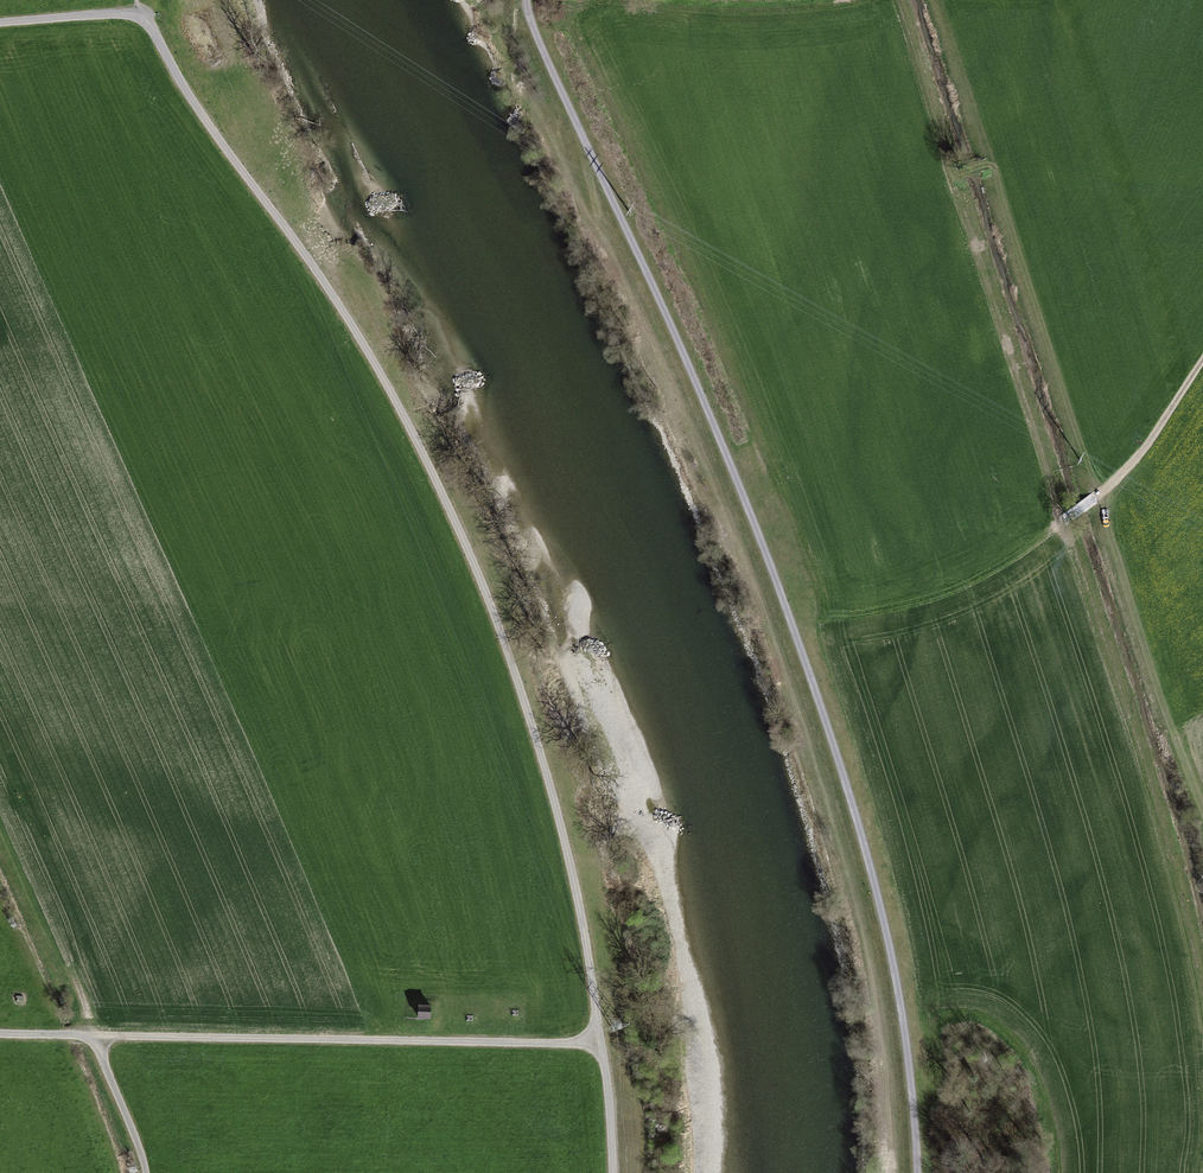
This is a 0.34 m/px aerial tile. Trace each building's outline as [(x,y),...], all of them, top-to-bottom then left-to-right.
[(431,1006),(418,1005),(418,1020),(431,1020),(431,1006)]
